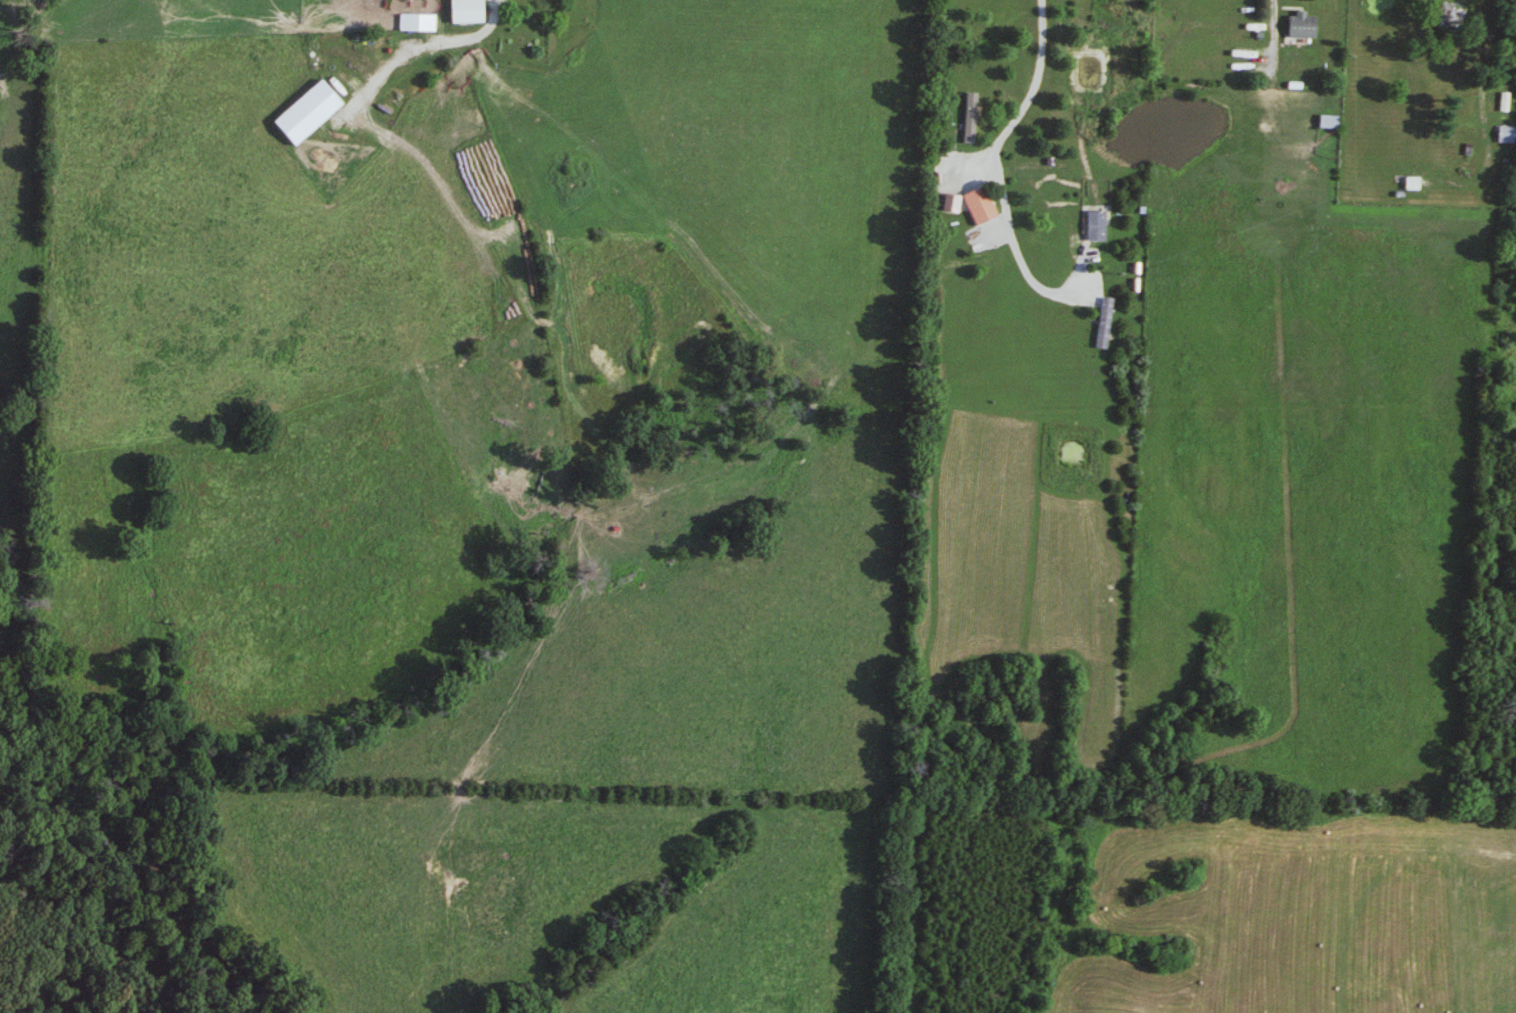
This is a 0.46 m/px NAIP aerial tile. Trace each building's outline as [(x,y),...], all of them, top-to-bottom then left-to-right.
[(451,23),(486,23),(486,0),(451,0),(451,23)] [(1466,7),(1446,0),(1437,28),(1457,35),(1466,7)] [(1288,13),(1288,38),(1319,38),(1319,13),(1288,13)] [(437,31),(435,15),(421,16),(422,32),(437,31)] [(276,121),(297,147),(348,104),(326,79),(276,121)] [(978,92),(966,92),(966,143),(977,143),(978,92)] [(1342,117),(1323,115),(1321,127),(1340,129),(1342,117)] [(1501,142),(1515,142),(1515,126),(1501,126),(1501,142)] [(1428,165),(1382,165),(1382,177),(1428,177),(1428,165)] [(965,196),(979,227),(1001,217),(987,186),(965,196)]
